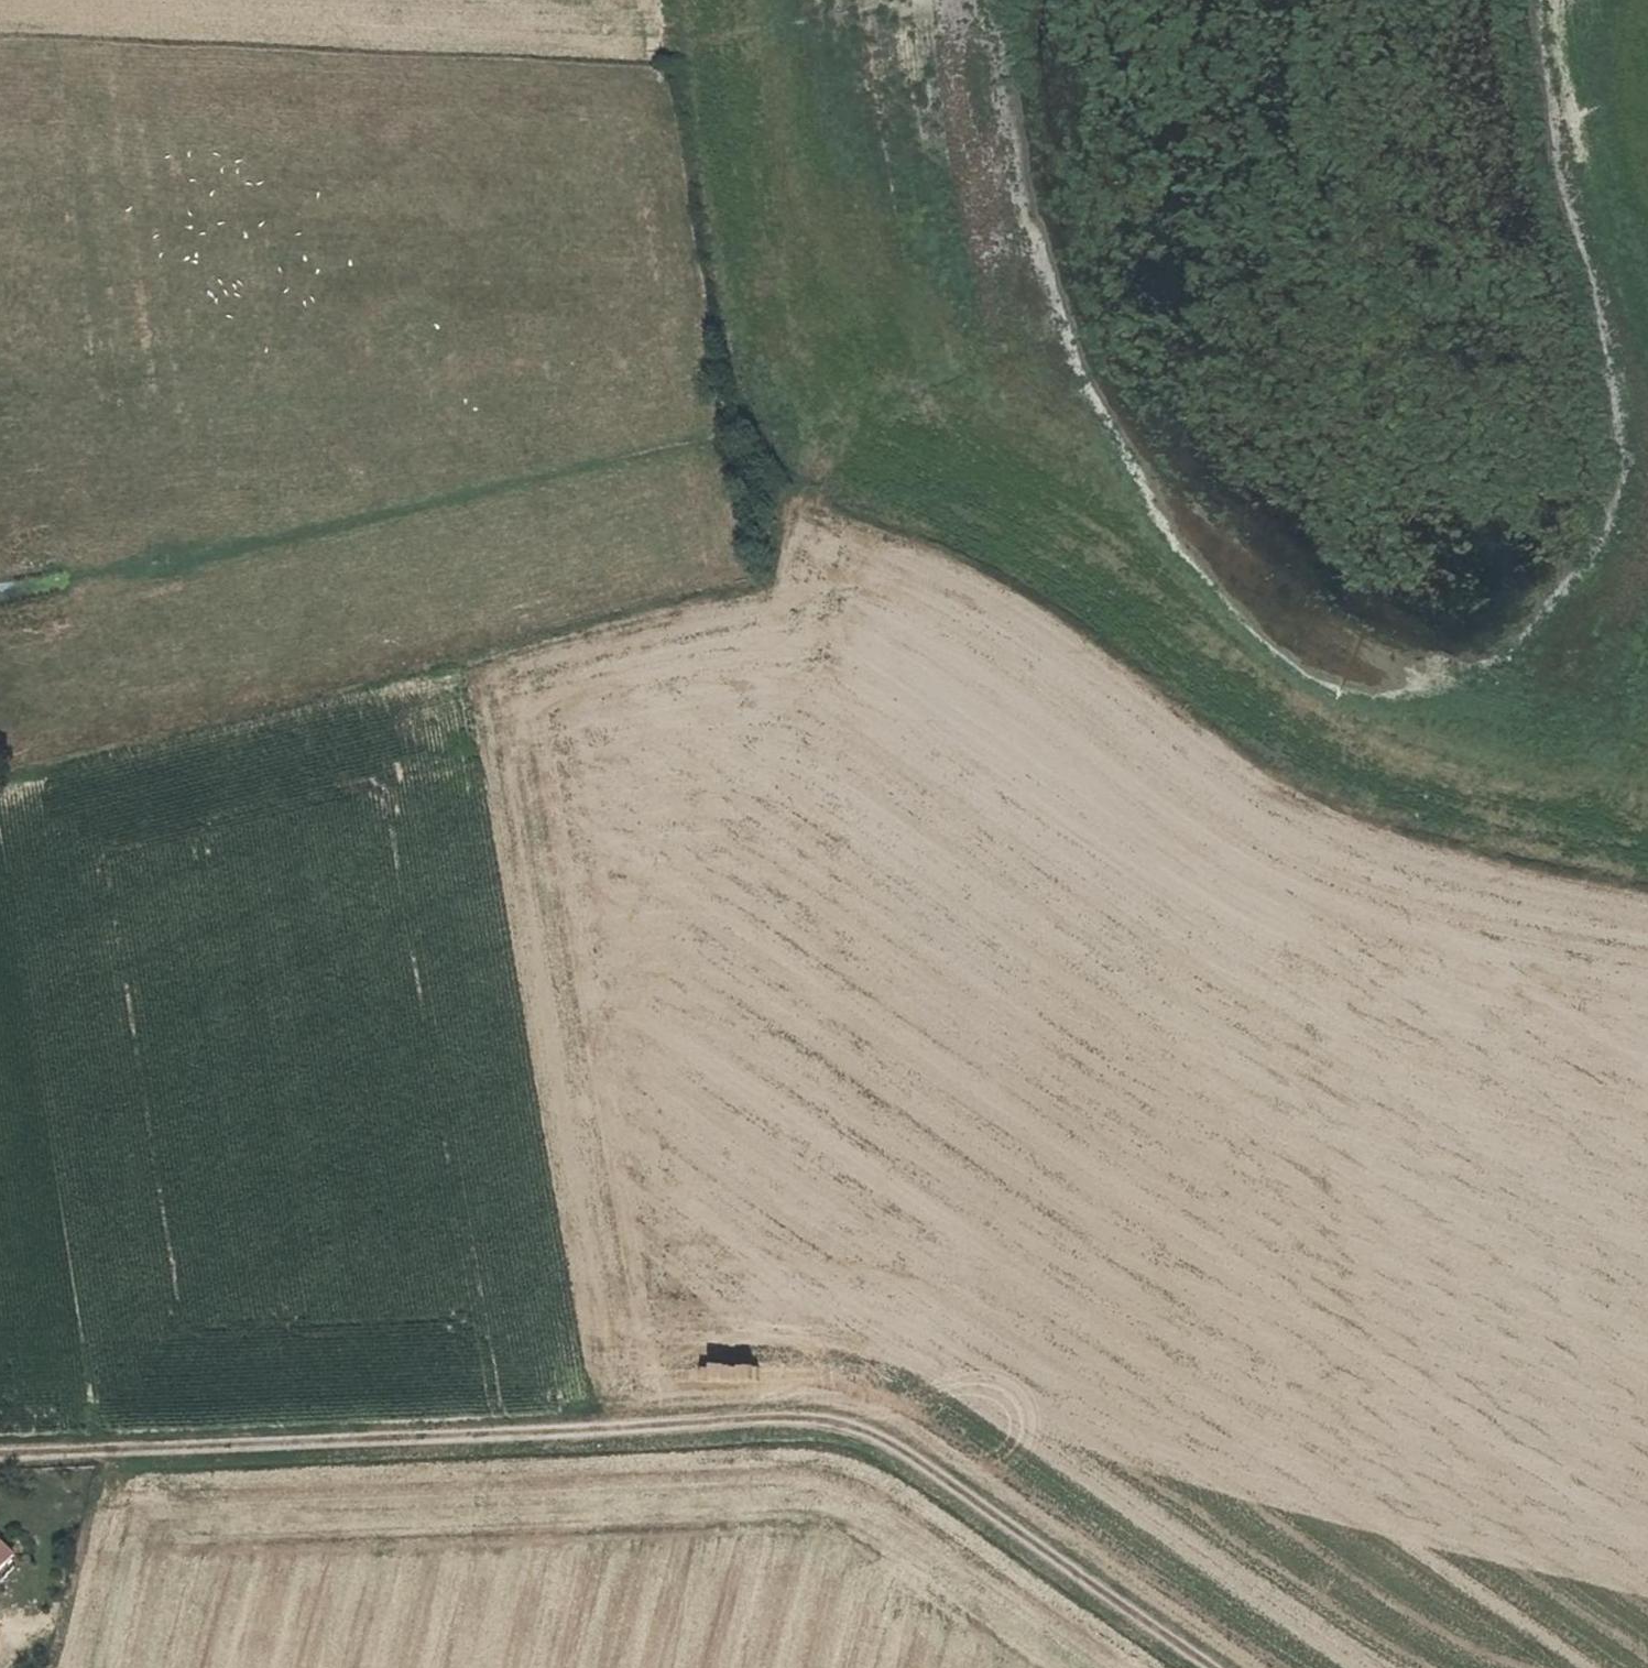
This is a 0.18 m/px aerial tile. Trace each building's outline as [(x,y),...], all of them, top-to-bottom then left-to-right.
[(2,1578),(18,1550),(0,1542),(0,1577),(2,1578)]
